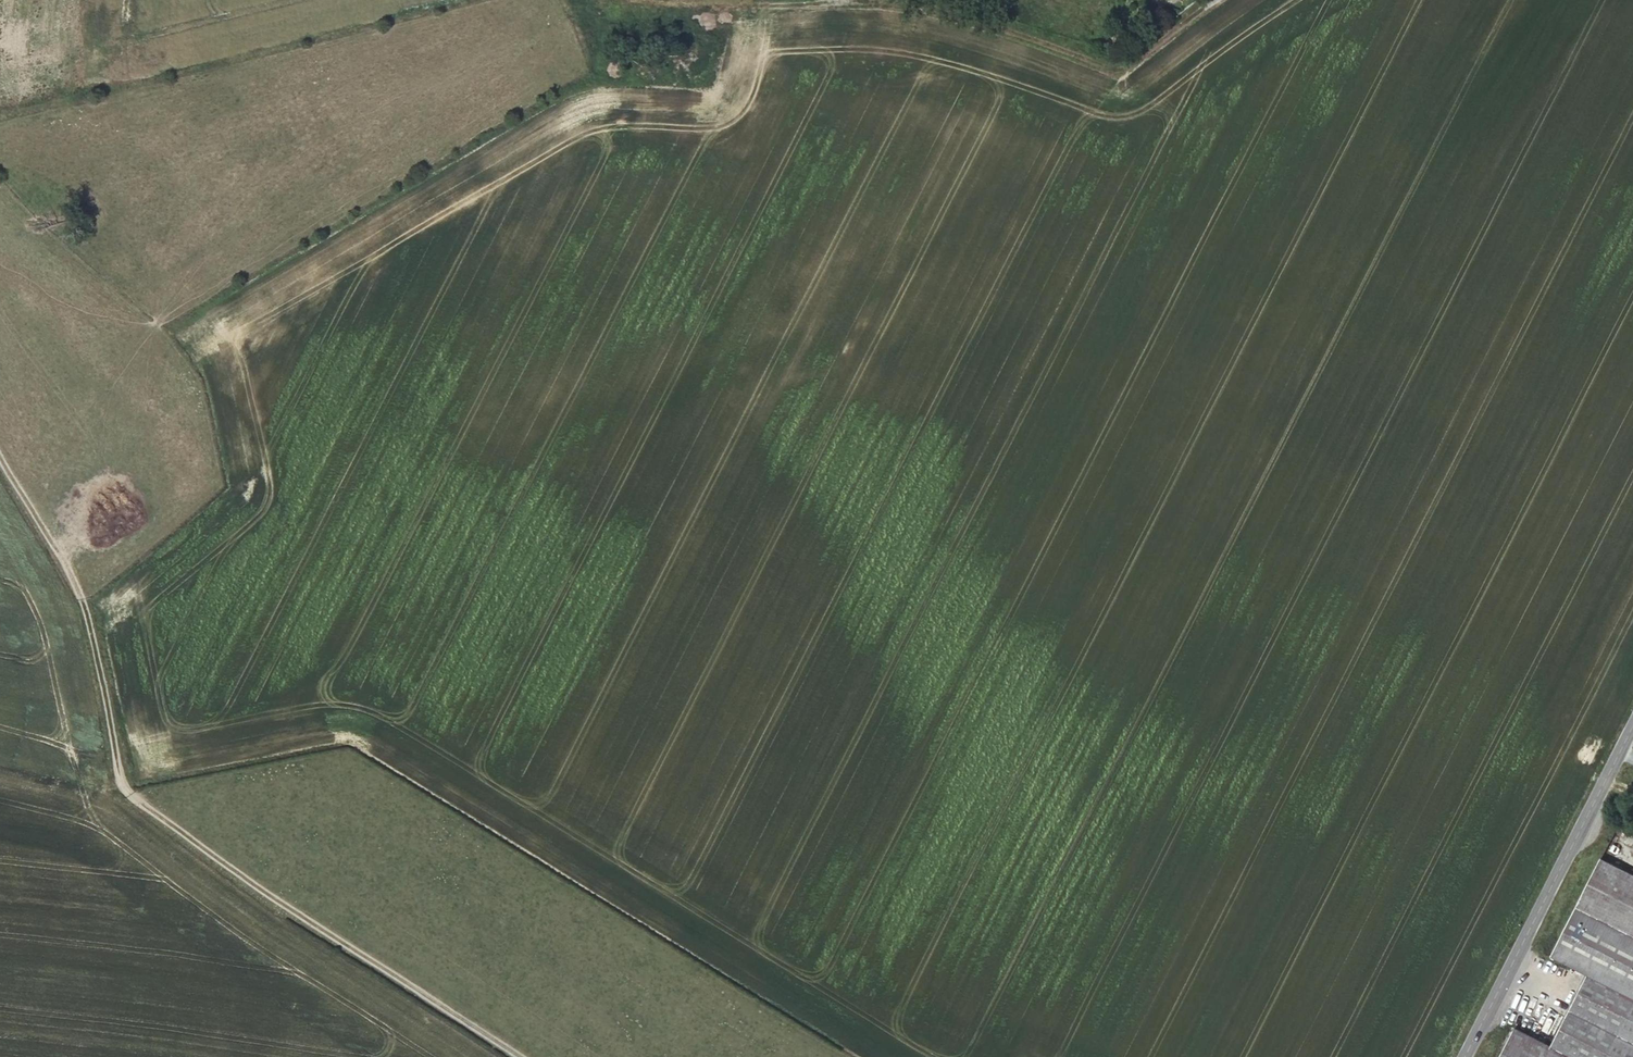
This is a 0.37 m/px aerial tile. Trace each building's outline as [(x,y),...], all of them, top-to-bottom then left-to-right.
[(1581,893),(1632,920),(1632,876),(1599,858),(1581,893)] [(1581,893),(1549,956),(1619,992),(1585,1056),(1632,1056),(1632,920),(1581,893)] [(1512,1027),(1500,1051),(1512,1056),(1570,1056),(1512,1027)]
